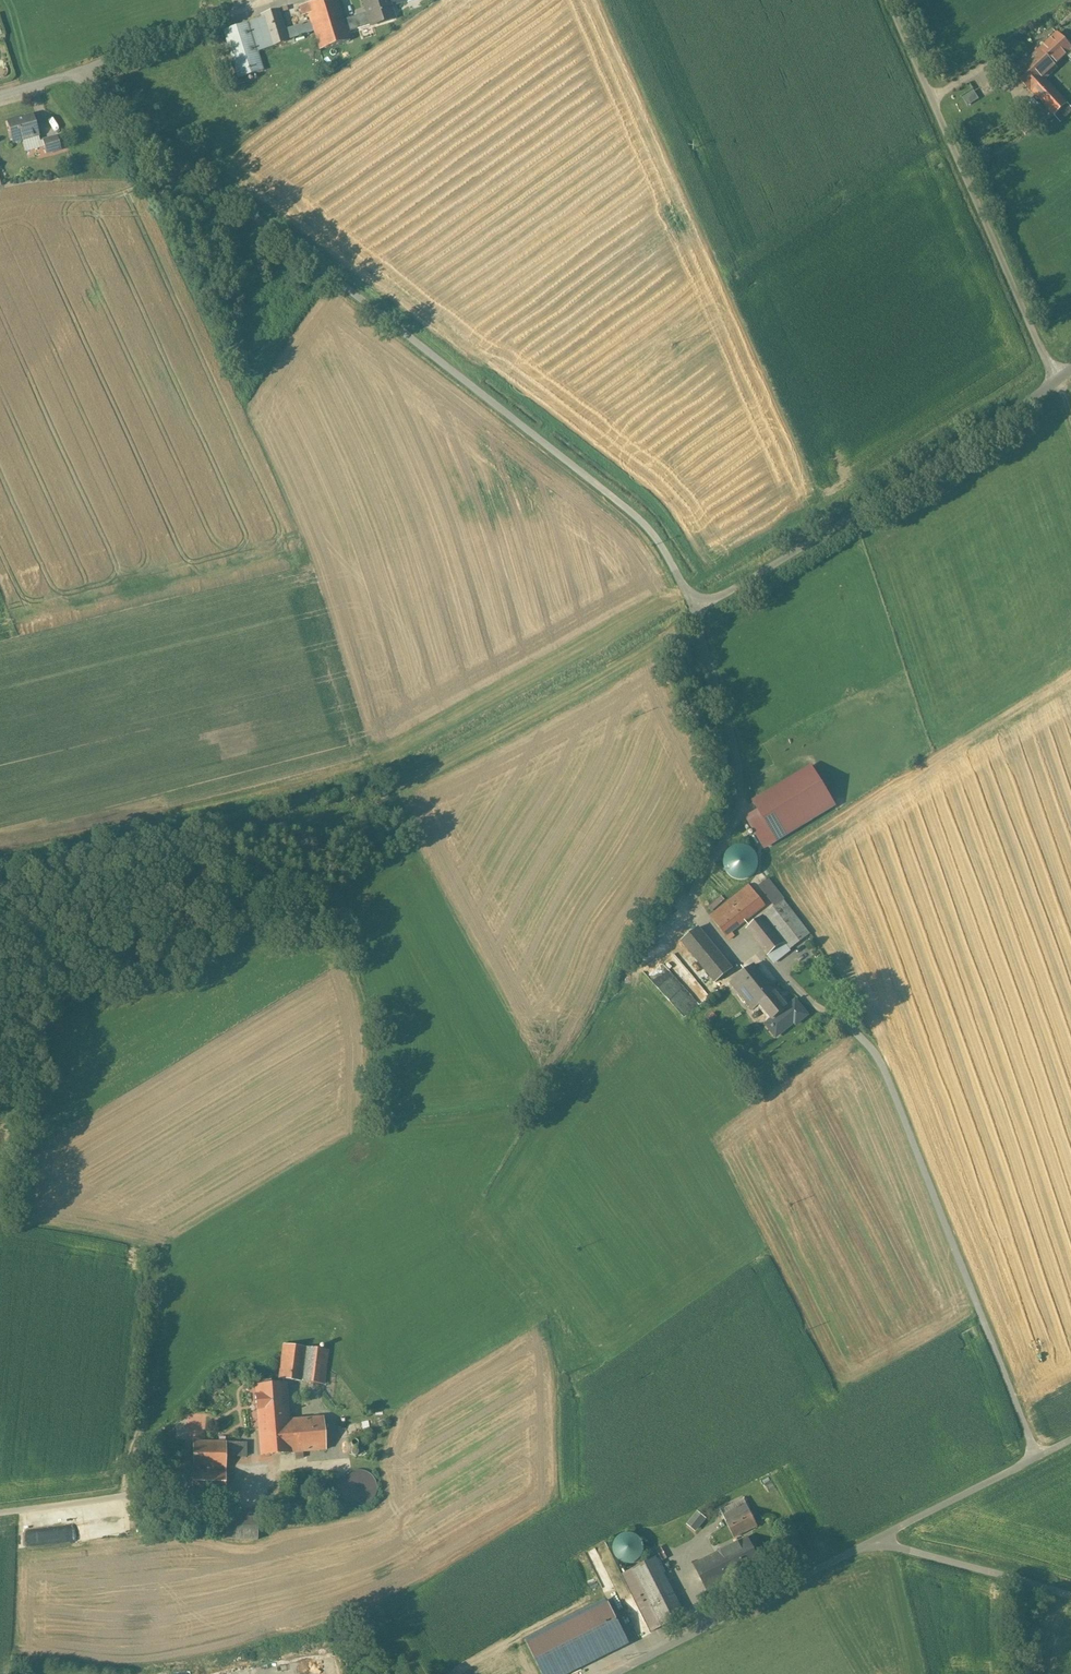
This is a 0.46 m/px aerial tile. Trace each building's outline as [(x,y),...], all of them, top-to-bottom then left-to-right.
[(299,6),(302,16),(309,14),(311,21),(314,31),(320,50),(350,41),(347,32),(371,25),(394,18),(388,0),(363,0),(367,13),(343,20),(337,0),(320,0),(299,6)] [(278,10),(261,15),(262,18),(248,23),(257,52),(288,42),(284,30),(278,10)] [(311,21),(284,30),(287,39),(314,31),(311,21)] [(248,23),(223,31),(238,78),(263,70),(257,52),(248,23)] [(1041,51),(1055,66),(1070,51),(1070,47),(1058,34),(1041,51)] [(1038,48),(1013,72),(1033,93),(1047,81),(1058,69),(1055,66),(1041,51),(1038,48)] [(1056,118),(1060,122),(1070,112),(1070,108),(1047,81),(1033,93),(1056,118)] [(965,105),(978,99),(974,90),(961,95),(965,105)] [(33,116),(24,118),(24,117),(7,122),(12,142),(38,135),(33,116)] [(57,136),(42,140),(46,153),(60,149),(57,136)] [(811,767),(754,802),(759,810),(777,840),(835,805),(811,767)] [(764,848),(777,840),(759,810),(746,818),(764,848)] [(730,876),(735,879),(741,880),(748,879),(753,875),(757,870),(758,863),(758,858),(755,853),(752,849),(747,847),(742,846),(736,846),(731,849),(727,853),(724,859),(724,865),(726,871),(730,876)] [(779,894),(768,880),(761,885),(772,900),(779,894)] [(749,885),(710,916),(726,936),(765,905),(749,885)] [(783,899),(746,928),(774,963),(810,934),(783,899)] [(661,944),(669,933),(656,923),(648,933),(661,944)] [(732,969),(698,928),(682,941),(715,982),(732,969)] [(648,973),(684,1017),(710,996),(673,952),(648,973)] [(788,1007),(753,965),(731,983),(753,1010),(760,1004),(773,1019),(788,1007)] [(788,1007),(773,1019),(766,1025),(767,1025),(769,1024),(779,1035),(794,1023),(796,1025),(808,1015),(796,1000),(788,1007)] [(846,1000),(838,1005),(842,1010),(849,1006),(846,1000)] [(284,1344),(283,1353),(280,1378),(302,1381),(307,1347),(284,1344)] [(328,1349),(307,1347),(302,1381),(324,1384),(328,1349)] [(287,1383),(255,1385),(261,1455),(292,1453),(290,1420),(287,1383)] [(290,1420),(292,1453),(295,1452),(303,1452),(326,1450),(324,1417),(290,1420)] [(226,1442),(193,1442),(193,1467),(226,1468),(226,1456),(226,1442)] [(240,1443),(226,1442),(226,1456),(240,1457),(240,1443)] [(226,1468),(193,1467),(192,1497),(225,1498),(226,1468)] [(743,1499),(721,1511),(734,1537),(757,1526),(743,1499)] [(258,1514),(225,1513),(224,1539),(257,1540),(258,1514)] [(705,1519),(698,1513),(689,1523),(697,1529),(705,1519)] [(642,1539),(617,1530),(608,1555),(633,1564),(642,1539)] [(43,1531),(28,1534),(30,1543),(44,1540),(43,1531)] [(747,1538),(695,1565),(708,1591),(760,1564),(747,1538)] [(655,1557),(635,1568),(664,1626),(684,1615),(655,1557)] [(652,1631),(664,1626),(635,1568),(623,1573),(652,1631)] [(607,1600),(526,1641),(543,1673),(568,1673),(629,1643),(607,1600)]
